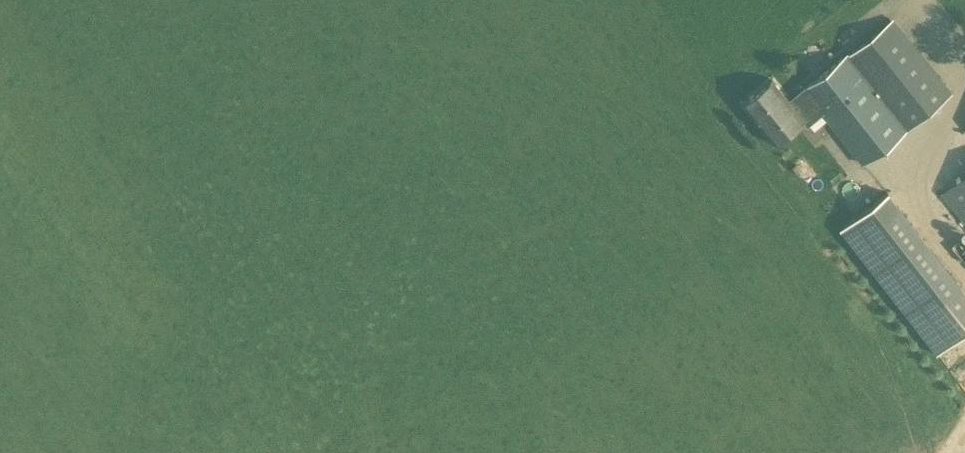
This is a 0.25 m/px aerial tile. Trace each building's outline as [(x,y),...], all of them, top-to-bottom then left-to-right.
[(847,51),(797,92),(800,95),(789,104),(799,116),(813,105),(820,115),(862,166),(946,98),(885,24),(849,54),(847,51)] [(797,92),(786,101),(772,82),(747,102),(778,141),(803,122),(807,126),(820,115),(813,105),(799,116),(789,104),(800,95),(797,92)] [(941,195),(964,225),(964,177),(941,195)] [(963,286),(888,191),(837,233),(913,325),(936,355),(964,332),(964,289),(963,286)]
